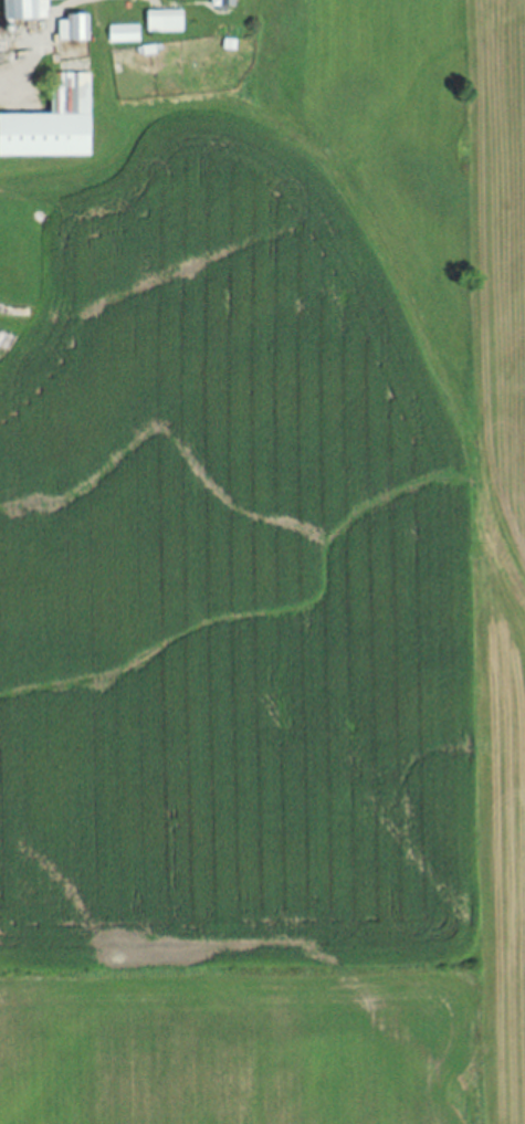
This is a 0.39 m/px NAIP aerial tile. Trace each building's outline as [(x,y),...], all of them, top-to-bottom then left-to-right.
[(6,23),(5,0),(41,0),(41,23),(6,23)] [(213,8),(214,0),(238,0),(238,9),(213,8)] [(183,34),(148,34),(148,12),(183,12),(183,34)] [(87,19),(87,43),(63,43),(63,19),(87,19)] [(109,44),(109,28),(139,28),(139,44),(109,44)] [(91,158),(0,158),(0,116),(72,116),(72,75),(91,75),(91,158)]
